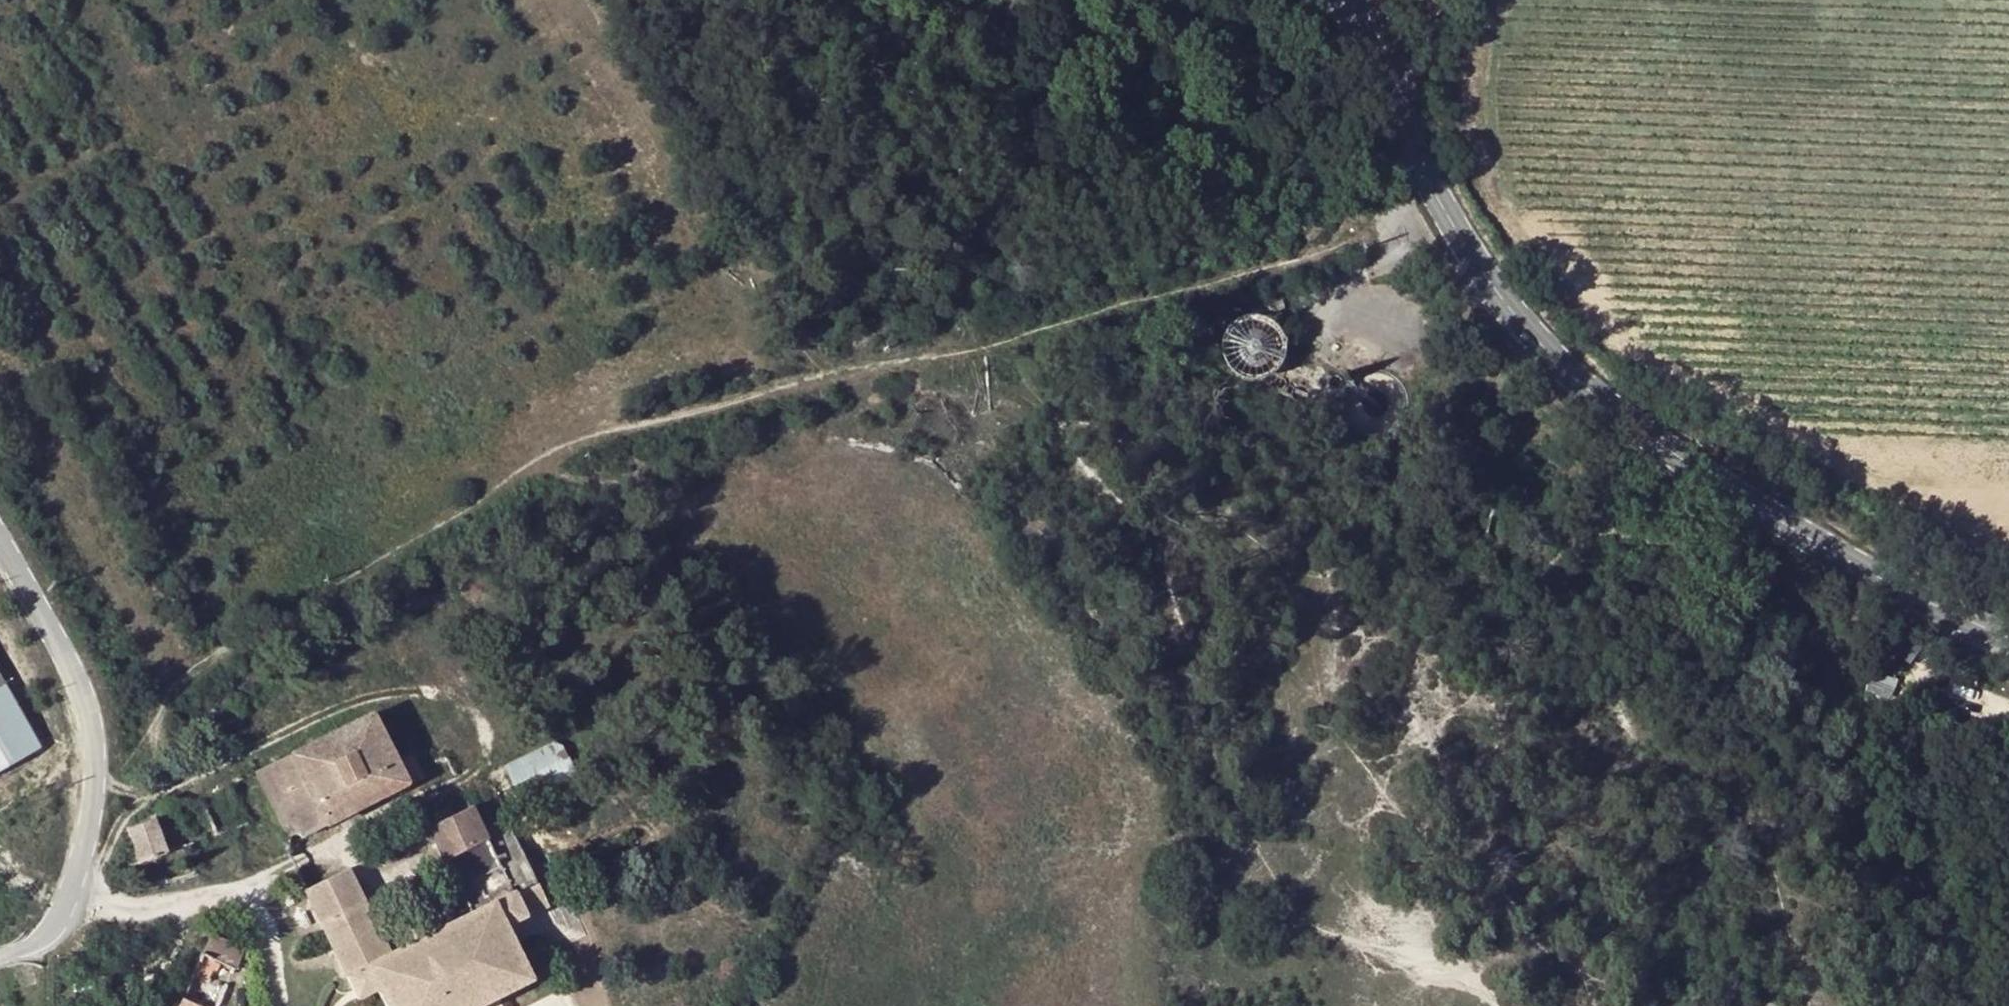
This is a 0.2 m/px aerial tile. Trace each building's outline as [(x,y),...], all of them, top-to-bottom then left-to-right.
[(1278,293),(1266,296),(1270,313),(1283,309),(1278,293)] [(40,742),(0,673),(0,765),(40,742)] [(391,749),(373,713),(368,716),(387,751),(391,749)] [(406,788),(387,751),(368,716),(318,741),(353,815),(406,788)] [(568,739),(509,766),(522,795),(581,768),(568,739)] [(353,815),(318,741),(256,773),(276,817),(286,837),(300,831),(304,840),(353,815)] [(391,749),(387,751),(406,788),(410,785),(391,749)] [(487,844),(470,809),(429,828),(447,864),(487,844)] [(137,865),(167,855),(154,815),(125,827),(137,865)] [(419,941),(389,956),(346,871),(303,893),(357,1002),(376,992),(383,1005),(460,1005),(445,977),(439,980),(419,941)] [(419,941),(439,980),(445,977),(460,1005),(487,1005),(533,983),(505,928),(547,907),(536,884),(514,895),(513,894),(471,915),(419,941)] [(244,962),(247,948),(215,940),(212,954),(244,962)] [(190,997),(186,1005),(210,1005),(190,997)]
